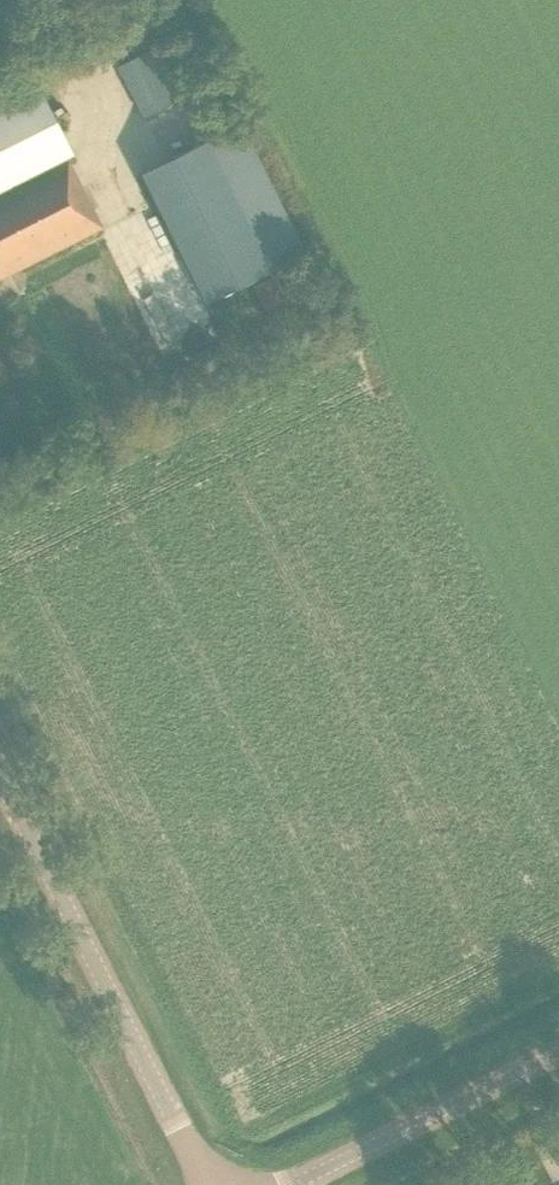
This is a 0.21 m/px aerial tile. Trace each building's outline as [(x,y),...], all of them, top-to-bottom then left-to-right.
[(17,9),(36,0),(13,0),(17,9)] [(210,95),(206,87),(179,35),(118,64),(146,118),(177,102),(181,111),(210,95)] [(0,109),(0,191),(73,154),(39,89),(0,109)] [(307,254),(242,124),(142,175),(207,304),(307,254)] [(102,228),(70,161),(0,197),(0,279),(102,228)] [(290,306),(275,277),(253,288),(268,317),(290,306)]
